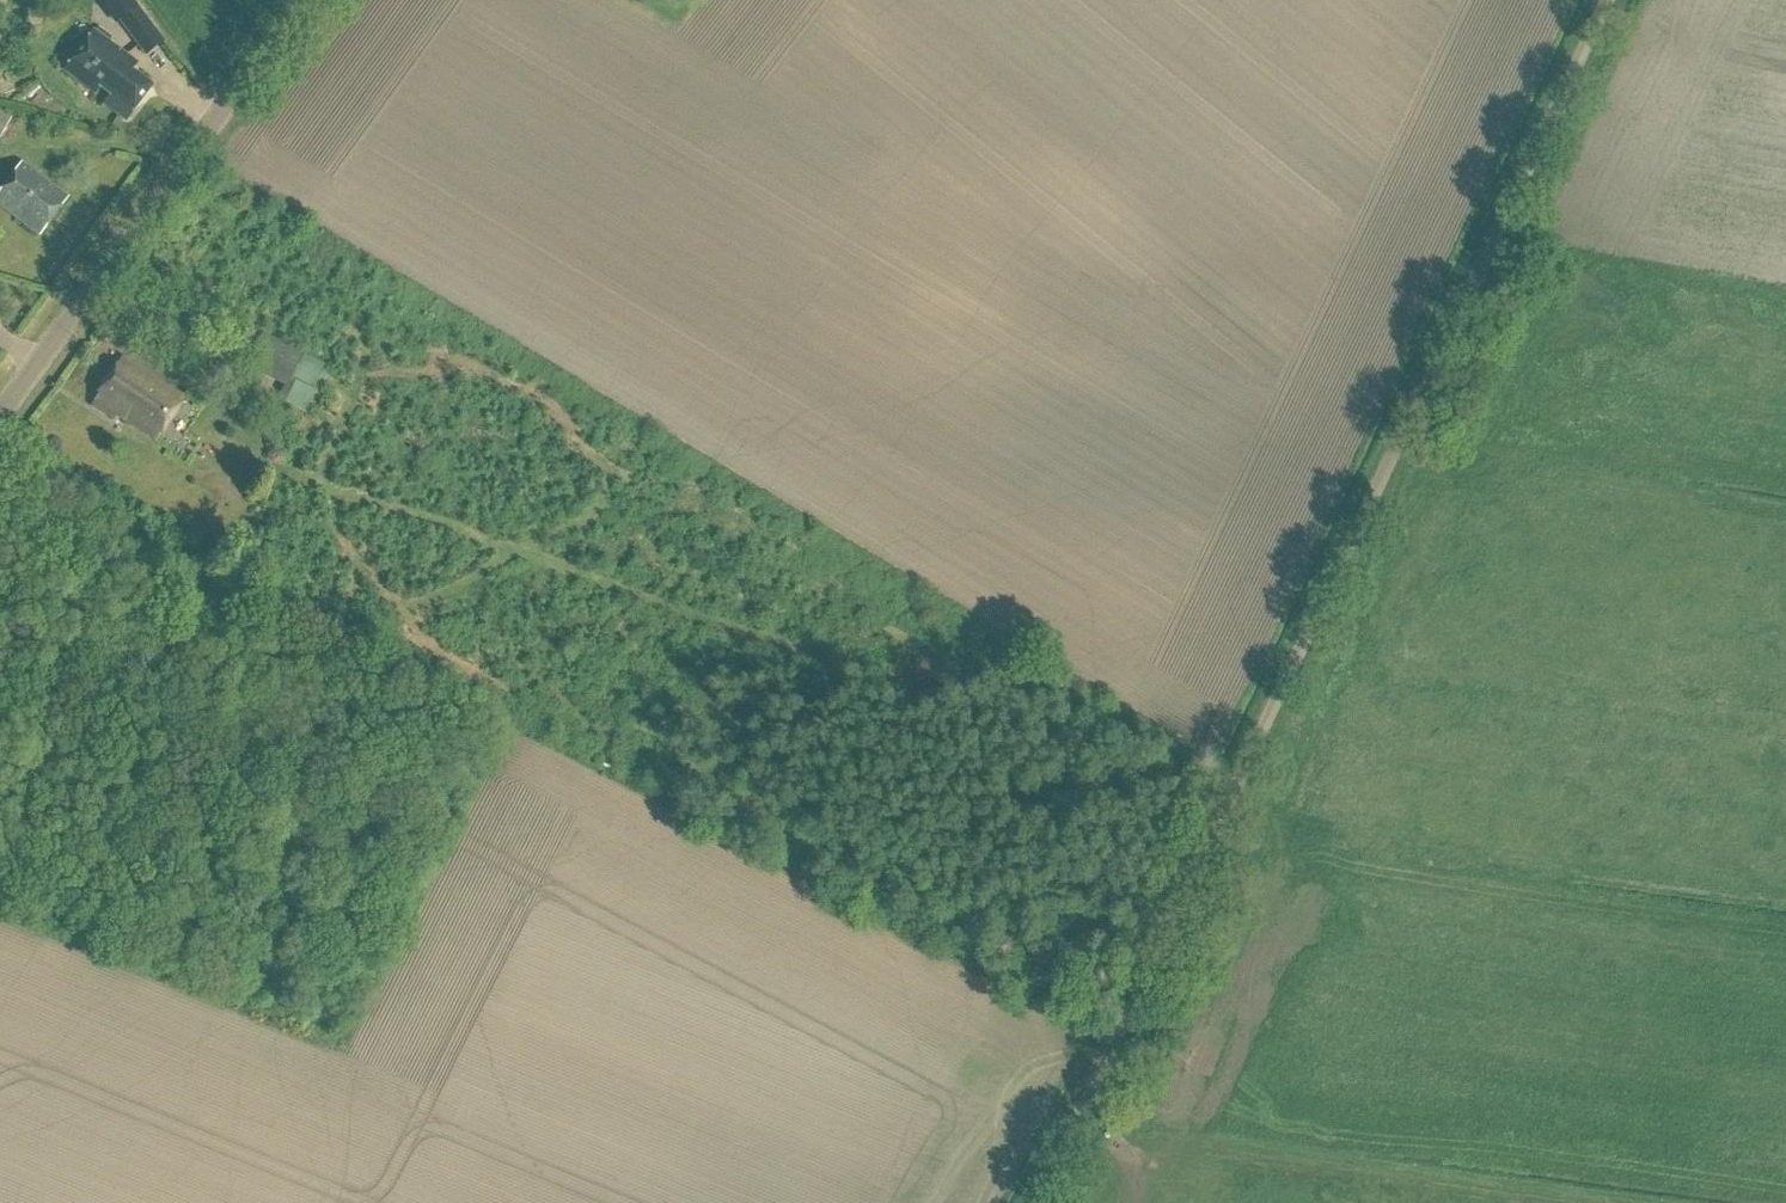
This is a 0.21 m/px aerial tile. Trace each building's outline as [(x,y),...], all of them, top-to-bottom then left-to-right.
[(135,3),(116,18),(144,56),(163,41),(135,3)] [(91,32),(61,71),(92,94),(97,88),(108,96),(101,106),(123,122),(149,88),(128,72),(134,64),(91,32)] [(0,110),(0,136),(10,115),(0,110)] [(18,163),(0,187),(0,209),(37,237),(66,200),(18,163)] [(246,363),(311,395),(325,365),(261,334),(246,363)] [(108,415),(112,409),(153,437),(180,397),(121,356),(89,403),(108,415)]
